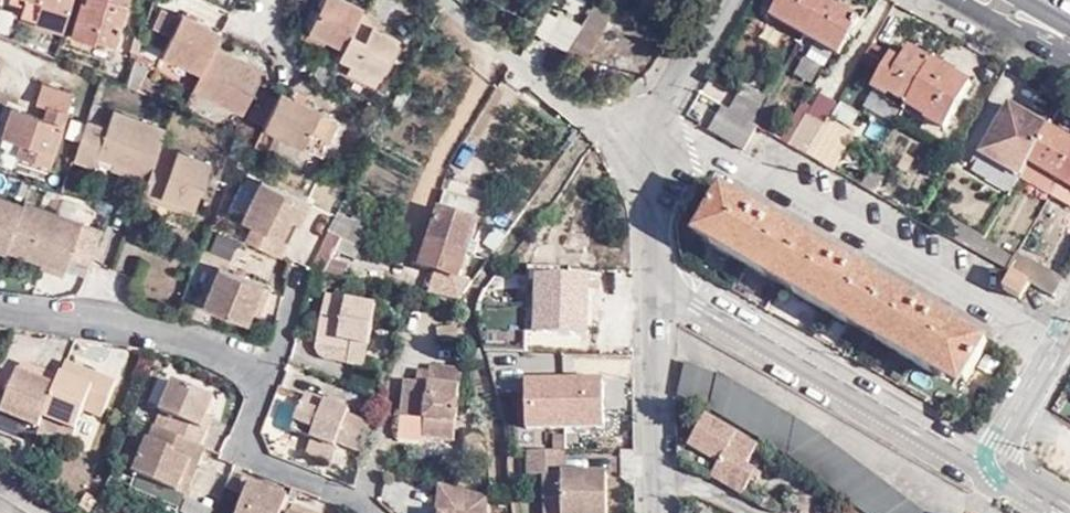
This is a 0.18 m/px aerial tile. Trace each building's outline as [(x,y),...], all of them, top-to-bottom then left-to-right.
[(24,18),(38,22),(37,26),(65,35),(76,0),(29,0),(24,18)] [(88,7),(82,5),(73,39),(98,46),(99,43),(119,49),(133,0),(90,0),(88,7)] [(338,60),(350,67),(347,75),(374,89),(393,49),(368,36),(371,30),(356,22),(366,3),(359,0),(324,0),(309,33),(327,42),(342,51),(338,60)] [(804,36),(825,1),(823,0),(780,0),(771,17),(804,36)] [(859,20),(825,1),(804,36),(838,55),(859,20)] [(613,15),(593,4),(581,24),(567,49),(585,60),(613,15)] [(556,16),(545,11),(534,29),(545,36),(556,16)] [(545,36),(567,49),(581,24),(559,11),(556,16),(545,36)] [(17,16),(0,12),(0,36),(10,40),(17,16)] [(156,30),(172,38),(180,20),(165,12),(156,30)] [(180,20),(172,38),(163,56),(200,75),(192,90),(240,114),(261,74),(213,48),(220,35),(182,15),(180,20)] [(327,42),(309,33),(304,43),(321,52),(327,42)] [(321,52),(338,60),(342,51),(327,42),(321,52)] [(887,94),(907,105),(932,63),(908,48),(900,62),(889,56),(871,89),(885,98),(887,94)] [(148,69),(135,62),(135,63),(128,85),(138,90),(148,69)] [(969,85),(932,63),(907,105),(927,118),(925,121),(943,131),(969,85)] [(827,122),(850,82),(835,73),(823,96),(819,95),(811,108),(801,102),(780,140),(789,146),(807,116),(824,127),(827,122)] [(0,78),(0,86),(12,90),(14,83),(0,78)] [(742,86),(728,110),(737,116),(745,102),(761,111),(767,100),(742,86)] [(49,165),(72,97),(44,87),(36,107),(47,111),(42,125),(10,114),(2,138),(19,144),(16,155),(49,165)] [(246,119),(262,127),(318,156),(335,121),(279,93),(270,111),(254,103),(246,119)] [(782,109),(767,100),(761,111),(775,119),(776,119),(782,109)] [(737,116),(753,125),(761,111),(745,102),(737,116)] [(1019,177),(1026,164),(1047,129),(1008,107),(981,155),(994,163),(1019,177)] [(766,132),(753,125),(737,116),(728,110),(724,108),(711,132),(752,156),(766,132)] [(110,128),(89,120),(76,158),(96,166),(101,156),(115,161),(116,161),(146,173),(152,175),(144,196),(162,204),(165,196),(187,204),(197,208),(214,166),(180,151),(176,161),(160,154),(163,144),(169,131),(118,111),(110,128)] [(776,119),(775,119),(761,111),(753,125),(766,132),(768,134),(776,119)] [(789,146),(808,156),(824,127),(807,116),(789,146)] [(827,122),(824,127),(808,156),(832,170),(838,160),(851,135),(827,122)] [(1058,181),(1069,160),(1069,143),(1047,129),(1026,164),(1027,164),(1058,181)] [(180,151),(163,144),(160,154),(176,161),(180,151)] [(865,176),(838,160),(832,170),(859,186),(865,176)] [(1058,181),(1052,192),(1064,199),(1069,189),(1069,160),(1058,181)] [(143,182),(146,173),(116,161),(112,169),(143,182)] [(1011,192),(1019,177),(994,163),(986,177),(1011,192)] [(1027,164),(1026,164),(1019,177),(1050,195),(1052,192),(1058,181),(1027,164)] [(883,178),(869,169),(865,176),(859,186),(874,194),(883,178)] [(295,215),(303,219),(309,204),(264,183),(246,223),(255,227),(248,242),(284,259),(294,238),(287,234),(295,215)] [(988,343),(725,189),(702,228),(717,236),(713,243),(947,381),(952,372),(966,381),(988,343)] [(445,192),(439,211),(477,222),(483,202),(445,192)] [(0,195),(0,248),(8,251),(10,248),(41,260),(66,269),(71,257),(74,249),(94,257),(105,231),(29,202),(27,205),(0,195)] [(183,213),(187,204),(165,196),(162,204),(183,213)] [(439,211),(431,242),(467,255),(477,222),(439,211)] [(317,268),(329,271),(339,249),(359,258),(372,227),(342,213),(317,268)] [(294,238),(303,219),(295,215),(287,234),(294,238)] [(942,234),(976,253),(986,235),(952,216),(942,234)] [(1001,244),(986,235),(976,253),(992,262),(1000,247),(1001,244)] [(467,255),(431,242),(423,268),(457,278),(461,279),(467,255)] [(1069,267),(1069,243),(1052,273),(1063,280),(1069,267)] [(1014,256),(1000,247),(992,262),(1006,270),(1014,256)] [(91,265),(94,257),(74,249),(71,257),(91,265)] [(1006,270),(1012,273),(1029,283),(1053,296),(1063,280),(1052,273),(1017,253),(1014,256),(1006,270)] [(63,275),(66,269),(41,260),(40,266),(63,275)] [(529,334),(540,334),(540,278),(571,278),(571,266),(530,266),(529,300),(529,334)] [(273,290),(223,268),(208,306),(250,324),(259,305),(266,307),(273,290)] [(1029,283),(1012,273),(1003,289),(1019,299),(1029,283)] [(451,299),(459,301),(466,280),(461,279),(457,278),(451,299)] [(540,278),(540,334),(589,336),(590,278),(571,278),(540,278)] [(381,304),(331,293),(322,340),(355,346),(352,359),(370,363),(381,304)] [(529,300),(484,299),(483,303),(482,307),(481,312),(481,315),(481,318),(487,341),(488,342),(528,342),(529,334),(529,300)] [(461,344),(460,327),(439,329),(440,346),(461,344)] [(355,346),(322,340),(321,345),(321,349),(323,353),(325,356),(329,358),(331,360),(370,367),(370,363),(352,359),(355,346)] [(528,359),(528,342),(488,342),(492,358),(528,359)] [(69,360),(65,372),(96,385),(100,373),(69,360)] [(680,394),(710,408),(786,454),(863,512),(924,512),(863,462),(827,435),(802,419),(719,370),(717,374),(687,360),(684,379),(680,394)] [(24,363),(20,371),(39,379),(43,370),(24,363)] [(432,382),(418,380),(408,379),(402,415),(426,419),(424,436),(454,440),(464,371),(434,366),(433,372),(432,382)] [(42,429),(47,417),(62,378),(43,370),(39,379),(20,371),(3,413),(42,429)] [(419,370),(418,380),(432,382),(433,372),(419,370)] [(62,378),(47,417),(78,430),(87,407),(106,416),(120,381),(100,373),(96,385),(65,372),(62,378)] [(604,429),(603,379),(521,381),(522,431),(604,429)] [(172,434),(157,428),(155,427),(135,475),(178,493),(190,464),(198,467),(207,449),(204,448),(210,433),(205,430),(211,416),(219,399),(179,381),(164,413),(179,419),(172,434)] [(374,421),(365,418),(353,413),(354,408),(311,392),(296,428),(339,445),(341,441),(366,451),(374,422),(374,421)] [(379,404),(381,397),(372,394),(370,402),(379,404)] [(379,404),(370,402),(365,418),(374,421),(374,422),(379,404)] [(164,413),(157,428),(172,434),(179,419),(164,413)] [(750,464),(761,445),(709,414),(691,443),(721,462),(714,475),(745,494),(760,470),(750,464)] [(216,419),(211,416),(205,430),(210,433),(216,419)] [(42,429),(40,433),(71,446),(78,430),(47,417),(42,429)] [(480,430),(464,432),(468,457),(486,456),(484,433),(480,430)] [(568,458),(531,458),(531,481),(547,481),(548,505),(565,506),(566,512),(610,512),(609,479),(596,478),(596,487),(588,487),(588,479),(568,478),(568,458)] [(186,497),(198,467),(190,464),(178,493),(186,497)] [(765,473),(760,470),(754,480),(760,483),(765,473)] [(596,478),(588,479),(588,487),(596,487),(596,478)] [(254,484),(242,512),(286,512),(291,498),(254,484)] [(485,496),(437,484),(434,512),(483,512),(485,496)] [(181,512),(209,512),(211,505),(184,499),(181,512)] [(0,502),(0,512),(17,512),(0,502)]
